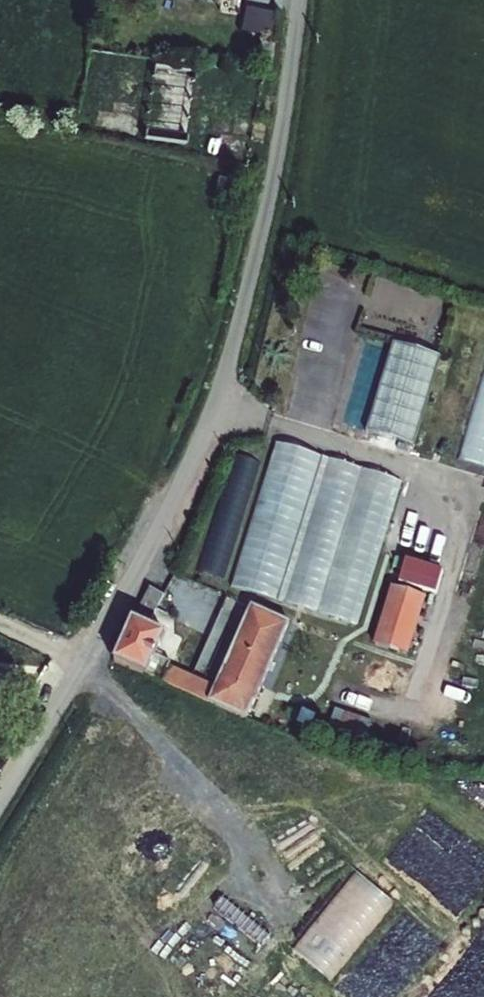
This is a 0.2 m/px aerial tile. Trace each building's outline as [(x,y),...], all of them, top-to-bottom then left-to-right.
[(153,39),(143,113),(140,139),(139,141),(186,147),(200,45),(153,39)] [(441,356),(392,341),(365,432),(418,447),(441,356)] [(453,460),(483,470),(483,365),(453,460)] [(321,458),(276,443),(229,582),(278,600),(321,458)] [(263,463),(235,454),(195,569),(229,582),(263,463)] [(409,482),(330,458),(287,598),(366,622),(409,482)] [(444,592),(450,567),(401,556),(396,581),(444,592)] [(429,600),(396,590),(378,648),(412,658),(429,600)] [(135,616),(151,623),(164,599),(149,591),(135,616)] [(290,626),(249,609),(217,684),(208,706),(247,723),(290,626)] [(131,622),(153,632),(156,626),(151,623),(135,616),(131,622)] [(162,686),(171,665),(156,658),(165,638),(153,632),(131,622),(112,664),(162,686)] [(408,670),(351,652),(343,679),(400,696),(408,670)] [(217,684),(171,665),(162,686),(208,706),(217,684)] [(330,729),(369,742),(377,720),(337,707),(330,729)]
